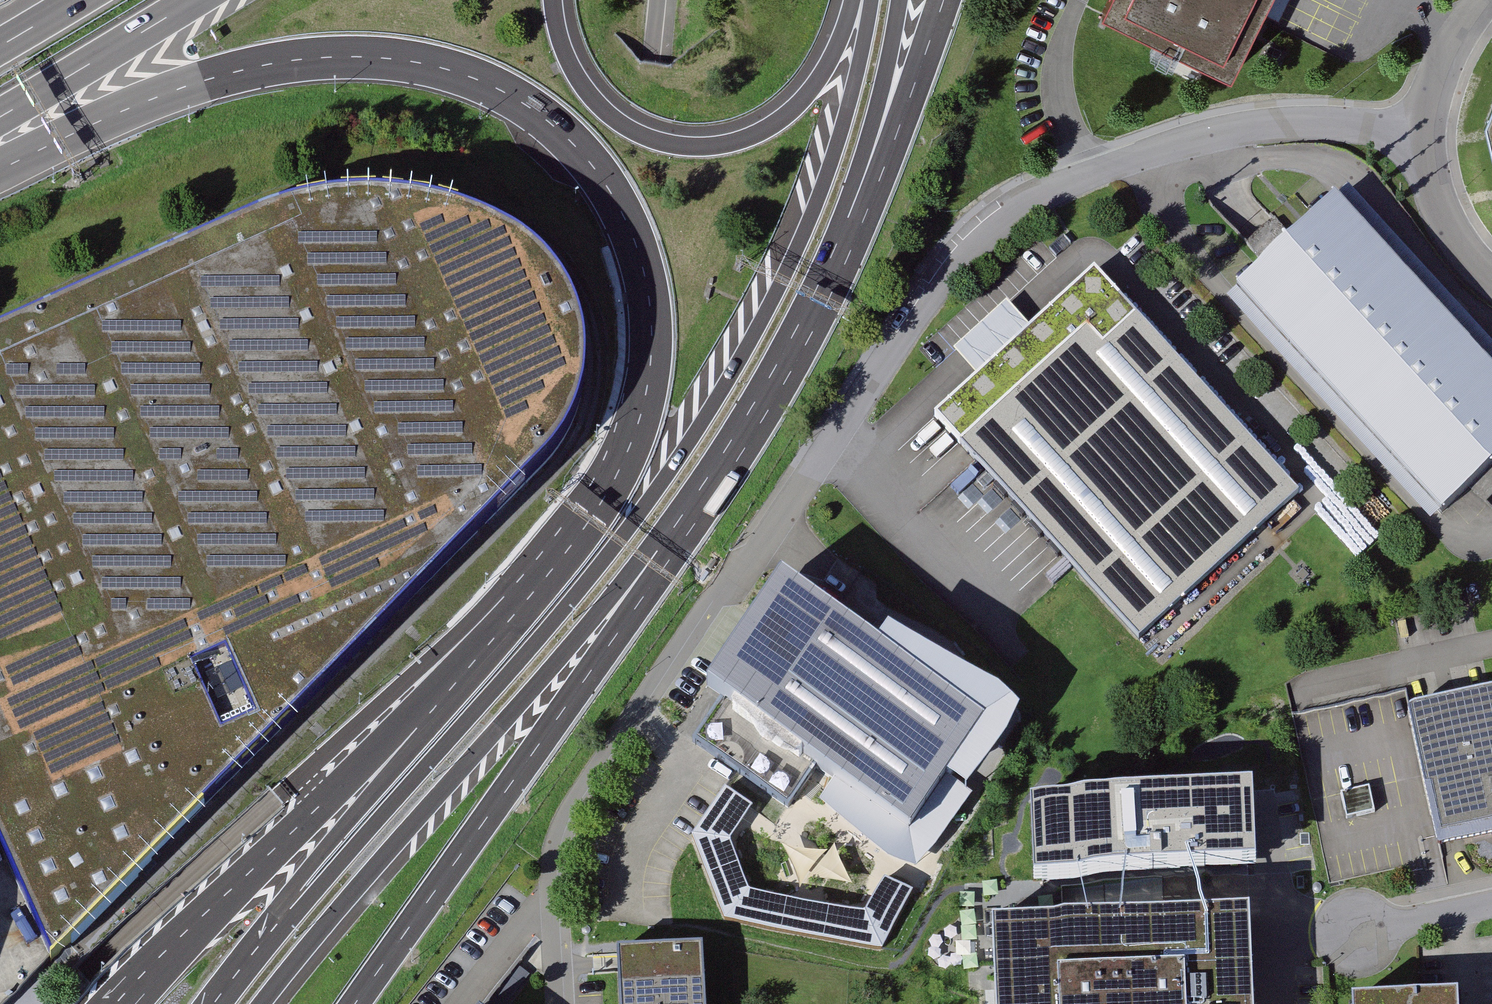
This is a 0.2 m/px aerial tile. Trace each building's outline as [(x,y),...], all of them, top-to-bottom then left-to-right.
[(1093,16),(1223,80),(1262,0),(1101,0),(1093,16)] [(1348,188),(1280,251),(1237,290),(1442,512),(1482,476),(1491,466),(1491,344),(1348,188)] [(50,959),(554,454),(565,436),(575,417),(581,396),(584,375),(585,353),(582,330),(575,308),(566,287),(556,272),(545,258),(532,245),(517,234),(502,225),(485,218),(458,207),(430,200),(402,195),(373,193),(344,194),(315,198),(286,205),(259,215),(0,331),(0,846),(50,959)] [(1299,494),(1094,271),(934,416),(1139,640),(1299,494)] [(713,693),(721,698),(727,690),(797,586),(789,581),(781,575),(752,618),(705,687),(713,693)] [(823,604),(797,586),(727,690),(721,698),(715,707),(692,742),(737,772),(788,806),(816,765),(824,771),(834,778),(912,830),(949,775),(989,715),(879,641),(868,634),(840,615),(831,609),(823,604)] [(989,715),(949,775),(966,787),(1007,734),(1019,710),(999,689),(888,628),(879,641),(989,715)] [(1407,710),(1436,845),(1491,833),(1491,692),(1407,710)] [(966,787),(949,775),(912,830),(834,778),(820,799),(889,855),(916,867),(935,845),(972,791),(966,787)] [(752,807),(725,789),(692,836),(725,921),(882,949),(913,890),(885,874),(866,911),(749,887),(730,840),(752,807)] [(1207,850),(1153,853),(1154,874),(1208,872),(1207,850)] [(993,927),(996,1003),(1248,1003),(1244,915),(993,927)] [(702,949),(616,953),(617,964),(619,1003),(704,1003),(702,949)]
